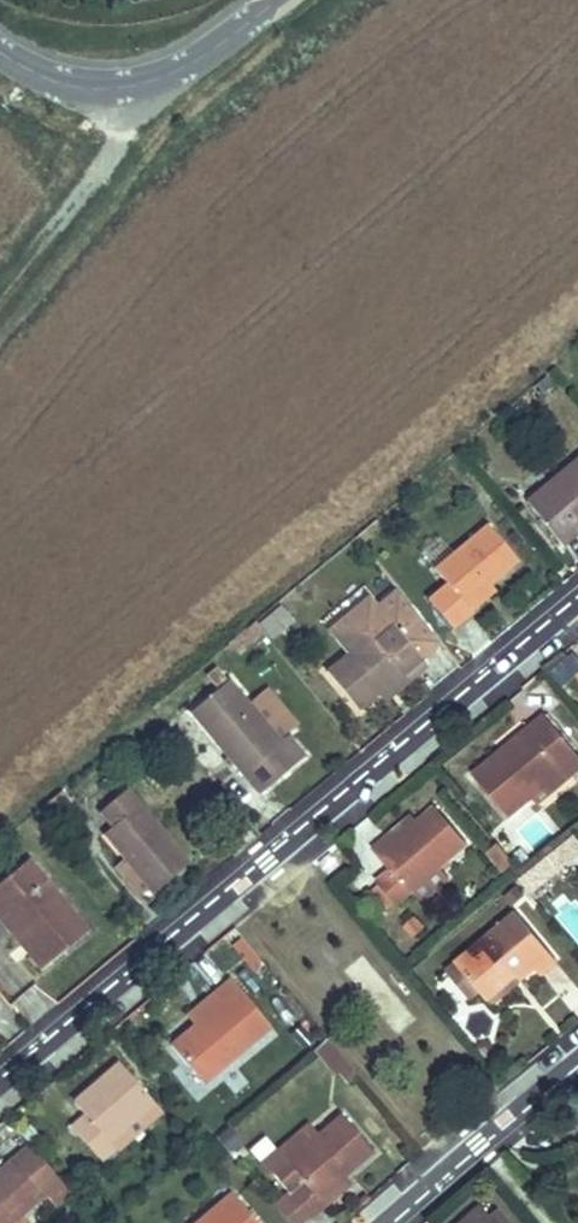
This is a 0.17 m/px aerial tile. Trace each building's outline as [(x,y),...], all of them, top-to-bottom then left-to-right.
[(562,545),(577,531),(577,459),(526,502),(562,545)] [(428,600),(451,628),(471,611),(466,605),(490,585),(519,562),(488,524),(434,568),(447,584),(428,600)] [(466,605),(471,611),(496,591),(490,585),(466,605)] [(326,671),(359,710),(379,693),(406,671),(412,678),(427,665),(421,658),(440,642),(397,589),(376,606),(363,617),(355,608),(329,630),(348,653),(326,671)] [(355,608),(363,617),(376,606),(368,597),(355,608)] [(262,622),(274,636),(291,622),(279,607),(262,622)] [(229,643),(238,653),(263,633),(254,622),(229,643)] [(190,712),(258,794),(305,755),(291,738),(283,745),(279,740),(249,703),(229,680),(226,682),(214,668),(206,675),(218,689),(190,712)] [(379,693),(385,700),(412,678),(406,671),(379,693)] [(249,703),(279,740),(297,725),(266,688),(249,703)] [(508,818),(533,798),(563,773),(568,779),(577,770),(577,755),(545,716),(528,730),(532,735),(506,756),(502,751),(473,776),(508,818)] [(533,798),(538,804),(568,779),(563,773),(533,798)] [(188,864),(126,789),(100,811),(112,826),(104,833),(127,860),(153,892),(188,864)] [(42,807),(64,833),(68,829),(47,803),(42,807)] [(374,890),(388,907),(394,902),(397,906),(414,891),(440,869),(467,845),(434,807),(417,822),(392,844),(386,837),(372,849),(391,871),(377,882),(379,886),(374,890)] [(386,837),(392,844),(417,822),(411,816),(386,837)] [(488,852),(504,871),(514,863),(498,844),(488,852)] [(513,856),(523,867),(531,861),(522,849),(513,856)] [(319,864),(328,875),(340,865),(331,853),(319,864)] [(541,863),(550,875),(558,868),(548,857),(541,863)] [(4,879),(19,898),(0,913),(0,920),(10,932),(16,927),(27,941),(30,938),(37,946),(33,949),(47,966),(88,932),(28,859),(4,879)] [(117,869),(146,904),(152,899),(153,892),(127,860),(117,869)] [(520,880),(530,892),(550,875),(541,863),(520,880)] [(414,891),(422,901),(448,879),(440,869),(414,891)] [(19,898),(4,879),(0,882),(0,913),(19,898)] [(504,897),(511,906),(524,895),(517,887),(504,897)] [(541,975),(556,962),(517,914),(456,964),(478,990),(486,1000),(516,976),(520,980),(535,968),(541,975)] [(10,932),(41,970),(47,966),(33,949),(37,946),(30,938),(27,941),(16,927),(10,932)] [(232,945),(255,973),(265,965),(242,937),(232,945)] [(447,972),(469,998),(478,990),(456,964),(447,972)] [(486,1000),(490,1005),(520,980),(516,976),(486,1000)] [(171,1045),(203,1084),(271,1027),(230,978),(213,992),(222,1003),(194,1025),(171,1045)] [(552,1027),(577,1017),(577,995),(575,987),(541,1000),(552,1027)] [(186,1015),(194,1025),(222,1003),(213,992),(186,1015)] [(72,1127),(100,1160),(114,1148),(108,1141),(153,1102),(119,1063),(74,1102),(85,1115),(72,1127)] [(114,1148),(118,1152),(162,1113),(153,1102),(108,1141),(114,1148)] [(373,1152),(341,1114),(316,1134),(271,1173),(289,1194),(275,1206),(290,1222),(298,1222),(307,1215),(309,1217),(324,1204),(319,1198),(343,1178),(373,1152)] [(262,1163),(271,1173),(316,1134),(308,1124),(262,1163)] [(20,1133),(31,1147),(41,1138),(30,1125),(20,1133)] [(218,1136),(230,1151),(242,1141),(229,1127),(218,1136)] [(20,1214),(41,1197),(40,1196),(44,1192),(59,1180),(29,1145),(0,1171),(0,1222),(10,1222),(20,1214)] [(319,1198),(324,1204),(348,1184),(343,1178),(319,1198)] [(44,1192),(55,1205),(70,1192),(59,1180),(44,1192)] [(195,1222),(257,1222),(231,1192),(195,1222)] [(482,1212),(478,1207),(460,1222),(469,1222),(482,1212)] [(491,1222),(506,1222),(495,1210),(486,1217),(491,1222)] [(486,1217),(482,1212),(469,1222),(491,1222),(486,1217)] [(27,1222),(20,1214),(10,1222),(27,1222)]
